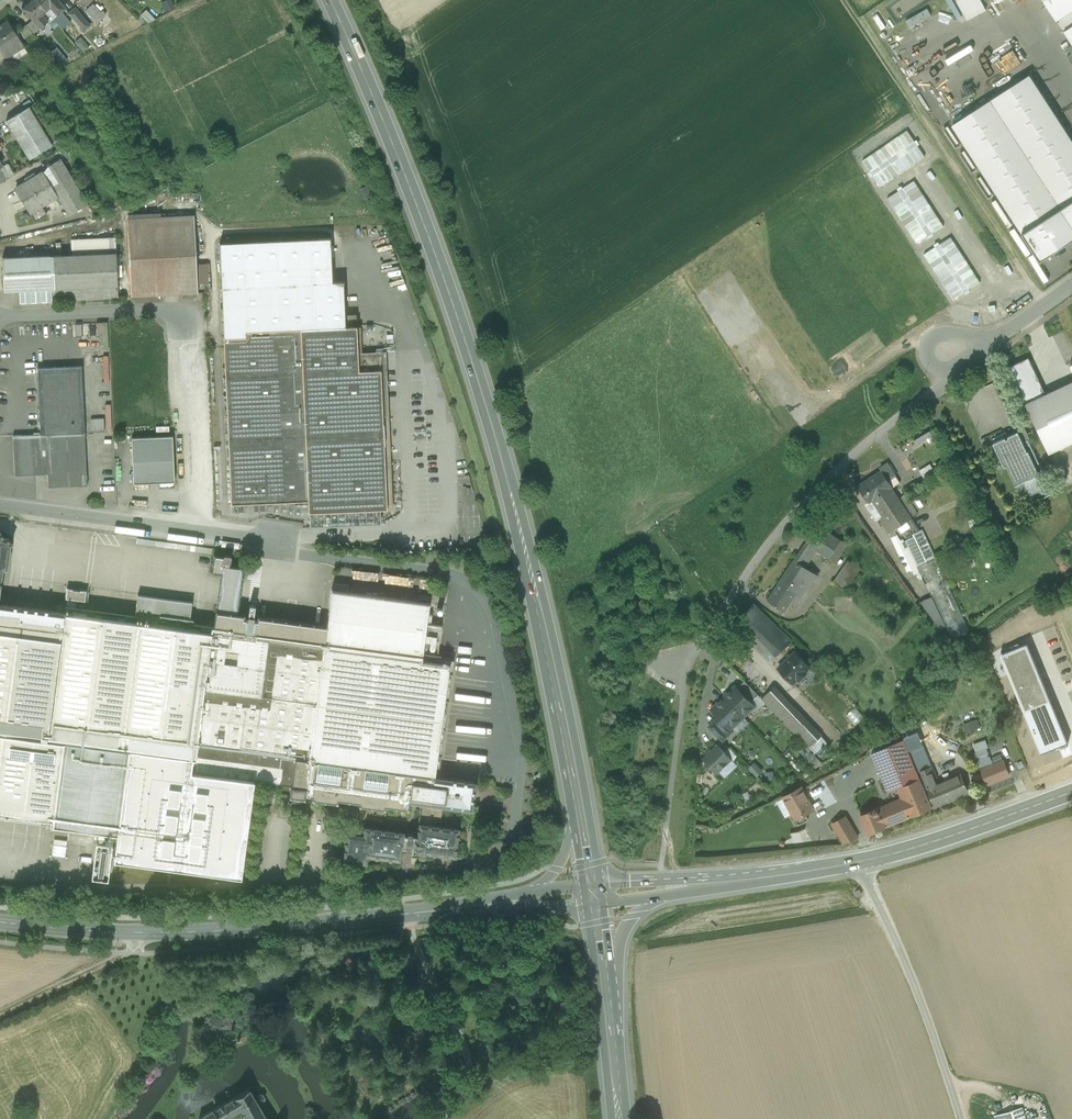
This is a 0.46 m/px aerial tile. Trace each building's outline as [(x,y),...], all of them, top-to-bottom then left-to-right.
[(36,0),(30,0),(22,7),(32,20),(34,22),(42,16),(46,12),(36,0)] [(58,0),(36,0),(46,12),(47,12),(51,8),(57,15),(65,8),(58,0)] [(83,0),(78,0),(77,1),(84,9),(88,5),(83,0)] [(986,10),(981,0),(957,0),(966,19),(986,10)] [(101,13),(93,4),(86,11),(97,23),(106,15),(103,11),(101,13)] [(909,27),(931,15),(927,8),(905,19),(909,27)] [(83,17),(75,9),(71,12),(78,20),(78,21),(83,17)] [(154,20),(145,12),(141,16),(149,23),(154,20)] [(62,13),(54,20),(62,28),(69,21),(62,13)] [(42,16),(34,22),(40,28),(41,29),(48,23),(42,16)] [(90,26),(83,17),(78,21),(78,20),(76,22),(84,31),(90,26)] [(34,22),(32,20),(26,25),(33,34),(40,28),(34,22)] [(62,29),(54,20),(46,27),(54,36),(62,29)] [(0,27),(0,46),(7,57),(24,47),(9,21),(0,27)] [(27,39),(33,34),(26,25),(20,31),(27,39)] [(24,47),(7,57),(13,67),(30,56),(24,47)] [(994,60),(1002,74),(1021,63),(1013,49),(994,60)] [(981,69),(967,78),(975,92),(990,83),(981,69)] [(1030,75),(952,125),(1040,261),(1071,241),(1071,140),(1030,75)] [(935,99),(945,112),(959,103),(949,89),(935,99)] [(52,146),(29,107),(6,121),(29,159),(52,146)] [(87,204),(60,159),(49,166),(59,182),(52,187),(58,196),(69,215),(87,204)] [(0,168),(0,176),(2,181),(14,175),(8,163),(1,167),(0,168)] [(43,172),(37,176),(35,172),(24,179),(26,182),(16,189),(28,209),(39,202),(42,206),(58,196),(52,187),(43,172)] [(948,241),(925,254),(887,191),(765,264),(831,373),(900,331),(887,309),(895,304),(906,322),(955,293),(947,281),(966,269),(948,241)] [(194,215),(127,218),(131,297),(198,293),(194,215)] [(115,237),(71,239),(72,255),(50,256),(2,258),(4,291),(19,291),(117,286),(116,253),(115,237)] [(330,238),(219,243),(224,338),(245,337),(245,331),(345,327),(343,282),(332,282),(330,238)] [(117,286),(19,291),(20,302),(52,301),(52,300),(118,297),(117,286)] [(96,321),(96,331),(105,331),(105,321),(96,321)] [(89,323),(79,323),(79,337),(90,336),(89,323)] [(245,337),(224,338),(231,505),(308,502),(308,513),(387,509),(381,391),(371,391),(370,370),(358,371),(356,326),(346,327),(345,327),(245,331),(245,337)] [(37,368),(40,433),(40,434),(13,436),(15,476),(48,474),(48,487),(87,486),(85,433),(82,366),(37,368)] [(1026,402),(1047,453),(1071,442),(1071,382),(1026,402)] [(104,418),(91,419),(92,432),(105,431),(104,418)] [(930,431),(913,440),(916,445),(933,436),(930,431)] [(1028,439),(1022,441),(1018,432),(1008,437),(1009,438),(1006,439),(1005,437),(993,443),(1003,463),(1005,467),(1007,466),(1016,485),(1017,485),(1021,494),(1031,489),(1031,490),(1048,482),(1028,439)] [(172,436),(131,438),(134,484),(175,482),(172,436)] [(935,436),(927,443),(932,448),(940,442),(935,436)] [(910,443),(903,447),(906,452),(914,448),(910,443)] [(913,457),(908,460),(912,467),(916,465),(917,464),(913,457)] [(882,471),(858,486),(869,502),(874,499),(891,488),(892,487),(893,487),(900,482),(888,463),(880,468),(882,471)] [(930,464),(919,471),(922,475),(924,478),(935,471),(930,464)] [(898,499),(891,488),(874,499),(884,515),(880,518),(890,532),(899,526),(902,532),(905,537),(919,531),(910,517),(898,499)] [(917,513),(905,494),(898,499),(910,517),(917,513)] [(308,502),(231,505),(232,513),(273,511),(273,512),(280,511),(280,512),(288,512),(288,514),(295,513),(295,515),(301,515),(301,516),(309,516),(308,513),(308,502)] [(848,529),(825,513),(818,525),(841,540),(848,529)] [(841,540),(818,525),(806,543),(816,550),(829,558),(841,540)] [(899,526),(890,532),(892,536),(902,532),(899,526)] [(919,531),(905,537),(902,532),(892,536),(891,537),(907,571),(918,566),(920,572),(932,596),(944,623),(951,638),(970,630),(929,544),(923,529),(919,531)] [(3,565),(8,566),(11,542),(7,537),(5,538),(0,532),(0,590),(3,565)] [(847,544),(841,540),(829,558),(835,562),(847,544)] [(806,543),(794,560),(805,567),(816,550),(806,543)] [(222,556),(213,554),(211,573),(221,574),(242,577),(244,567),(229,565),(230,556),(229,555),(224,554),(223,555),(222,556)] [(805,567),(794,560),(780,582),(796,593),(801,596),(814,579),(816,581),(818,578),(816,576),(817,575),(805,567)] [(849,560),(834,581),(847,590),(861,569),(849,560)] [(918,566),(907,571),(911,576),(920,572),(918,566)] [(242,577),(221,574),(216,610),(237,613),(242,577)] [(796,593),(780,582),(768,600),(784,610),(796,593)] [(429,603),(332,590),(327,625),(324,647),(421,660),(429,603)] [(944,623),(932,596),(920,601),(938,627),(944,623)] [(92,597),(91,608),(104,610),(106,598),(92,597)] [(149,619),(149,624),(128,622),(129,616),(120,615),(120,621),(113,620),(114,615),(105,614),(105,619),(98,618),(99,613),(91,612),(90,617),(83,616),(84,611),(76,610),(75,615),(74,615),(76,601),(68,599),(67,606),(68,607),(67,614),(64,613),(61,641),(48,740),(64,742),(129,750),(195,759),(195,760),(196,760),(198,745),(205,688),(213,633),(202,631),(202,626),(194,625),(193,630),(187,629),(188,624),(179,623),(178,628),(172,627),(172,622),(164,621),(163,626),(157,625),(158,620),(149,619)] [(2,604),(2,601),(0,601),(0,633),(61,641),(64,613),(2,604)] [(767,616),(755,603),(735,623),(748,636),(767,616)] [(285,622),(258,618),(259,616),(257,616),(257,620),(256,619),(253,617),(248,616),(245,618),(244,618),(245,614),(237,613),(216,610),(213,633),(324,647),(327,625),(312,623),(312,626),(286,622),(286,620),(285,620),(285,622)] [(791,639),(767,616),(748,636),(771,659),(791,639)] [(442,626),(430,624),(428,635),(440,637),(442,626)] [(45,824),(44,825),(52,826),(53,826),(53,825),(64,742),(48,740),(61,641),(0,633),(0,818),(45,824)] [(324,647),(213,633),(205,688),(260,696),(317,703),(324,647)] [(440,637),(428,635),(426,655),(438,657),(440,637)] [(995,651),(1038,758),(1071,745),(1071,736),(1070,737),(1034,648),(1035,647),(1033,642),(1032,643),(1029,638),(1013,644),(1013,643),(1008,645),(1008,647),(998,651),(998,650),(995,651)] [(421,660),(324,647),(317,703),(442,720),(449,664),(421,660)] [(810,666),(795,652),(778,669),(793,683),(798,678),(799,680),(806,673),(805,671),(810,666)] [(758,695),(745,681),(737,688),(751,702),(758,695)] [(737,688),(736,686),(725,697),(743,716),(754,705),(751,702),(737,688)] [(790,703),(775,686),(762,699),(778,715),(790,703)] [(260,696),(205,688),(198,745),(253,752),(260,696)] [(317,703),(260,696),(253,752),(249,780),(249,781),(250,781),(250,780),(290,786),(290,785),(291,785),(295,758),(425,776),(425,775),(434,777),(442,720),(317,703)] [(743,716),(725,697),(712,709),(719,717),(731,728),(743,716)] [(814,727),(790,703),(778,715),(801,739),(814,727)] [(853,707),(847,714),(856,722),(863,715),(853,707)] [(731,728),(719,717),(709,726),(723,741),(733,730),(731,728)] [(964,724),(967,732),(981,727),(977,718),(964,724)] [(901,729),(909,750),(920,745),(922,744),(914,724),(901,729)] [(814,727),(801,739),(809,748),(822,735),(814,727)] [(885,739),(870,747),(873,753),(904,740),(899,728),(885,739)] [(822,735),(809,748),(821,761),(834,749),(822,735)] [(903,798),(924,789),(904,740),(873,753),(889,792),(899,788),(903,798)] [(129,750),(64,742),(53,825),(53,826),(118,834),(129,750)] [(253,752),(198,745),(196,760),(195,760),(193,773),(249,780),(253,752)] [(718,745),(703,759),(717,773),(731,759),(718,745)] [(919,772),(921,771),(930,767),(920,745),(909,750),(919,772)] [(986,748),(974,753),(981,769),(991,765),(990,761),(991,760),(986,748)] [(425,776),(295,758),(291,785),(290,785),(290,786),(289,795),(289,796),(290,797),(291,796),(303,798),(305,798),(305,797),(305,795),(312,796),(312,798),(311,799),(313,800),(313,799),(324,801),(325,801),(336,802),(336,803),(337,803),(337,801),(337,799),(348,801),(349,801),(359,802),(359,804),(358,806),(360,806),(371,807),(372,807),(383,809),(384,809),(384,807),(384,805),(395,807),(396,807),(406,808),(406,809),(408,809),(408,807),(409,801),(443,806),(469,809),(472,807),(475,784),(473,781),(434,777),(425,775),(425,776)] [(981,769),(987,784),(1009,775),(1003,760),(991,765),(981,769)] [(961,774),(937,784),(932,772),(934,772),(932,766),(930,767),(921,771),(935,805),(934,805),(935,806),(969,792),(961,774)] [(802,787),(784,797),(793,814),(799,824),(808,819),(806,814),(814,810),(802,787)] [(903,798),(861,815),(868,834),(932,808),(924,789),(903,798)] [(793,814),(784,797),(776,801),(785,819),(793,814)] [(443,806),(421,803),(419,819),(421,820),(422,820),(422,823),(420,823),(419,824),(418,832),(416,832),(413,834),(408,833),(407,834),(407,835),(404,835),(404,834),(403,834),(401,847),(402,848),(402,847),(405,847),(405,849),(406,850),(411,851),(412,850),(412,848),(415,849),(415,850),(416,851),(419,852),(418,856),(419,857),(424,858),(426,857),(426,853),(453,856),(455,855),(458,830),(456,828),(435,825),(436,821),(440,821),(441,820),(442,813),(443,806)] [(858,837),(845,816),(832,824),(843,842),(858,837)] [(401,831),(366,827),(364,829),(363,835),(349,833),(346,835),(343,859),(345,861),(364,864),(366,862),(367,856),(398,860),(400,858),(401,847),(403,834),(401,831)] [(258,1104),(261,1104),(264,1102),(266,1100),(263,1095),(260,1095),(255,1098),(250,1089),(214,1110),(214,1111),(199,1118),(223,1118),(241,1108),(243,1112),(247,1118),(267,1118),(258,1104)] [(995,1116),(995,1118),(1027,1118),(1024,1108),(995,1116)]
